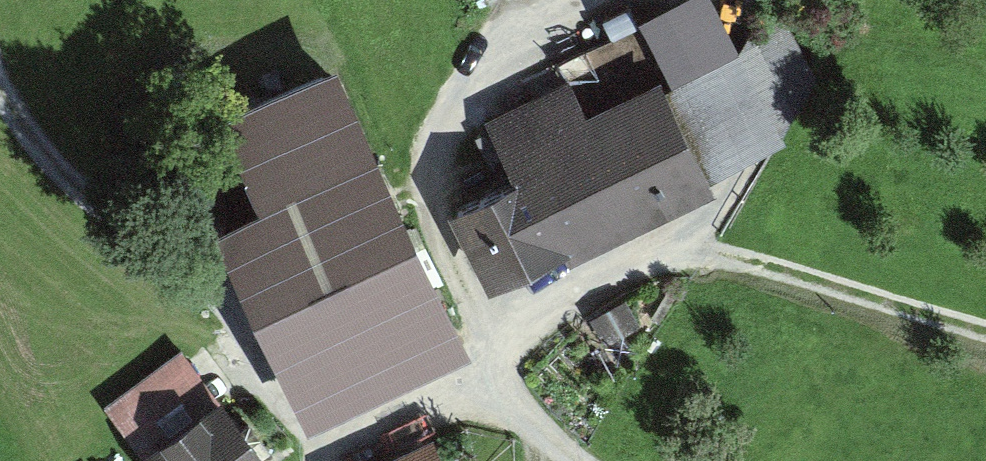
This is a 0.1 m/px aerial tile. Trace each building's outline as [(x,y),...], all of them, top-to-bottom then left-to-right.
[(660,75),(589,112),(574,83),(490,127),(569,277),(713,201),(707,188),(785,148),(708,0),(695,0),(636,31),(660,75)] [(337,79),(208,139),(252,231),(221,245),(316,445),(475,371),(337,79)] [(453,214),(491,292),(552,262),(514,184),(453,214)] [(192,357),(116,415),(151,460),(271,460),(192,357)] [(434,443),(395,460),(443,460),(434,443)]
